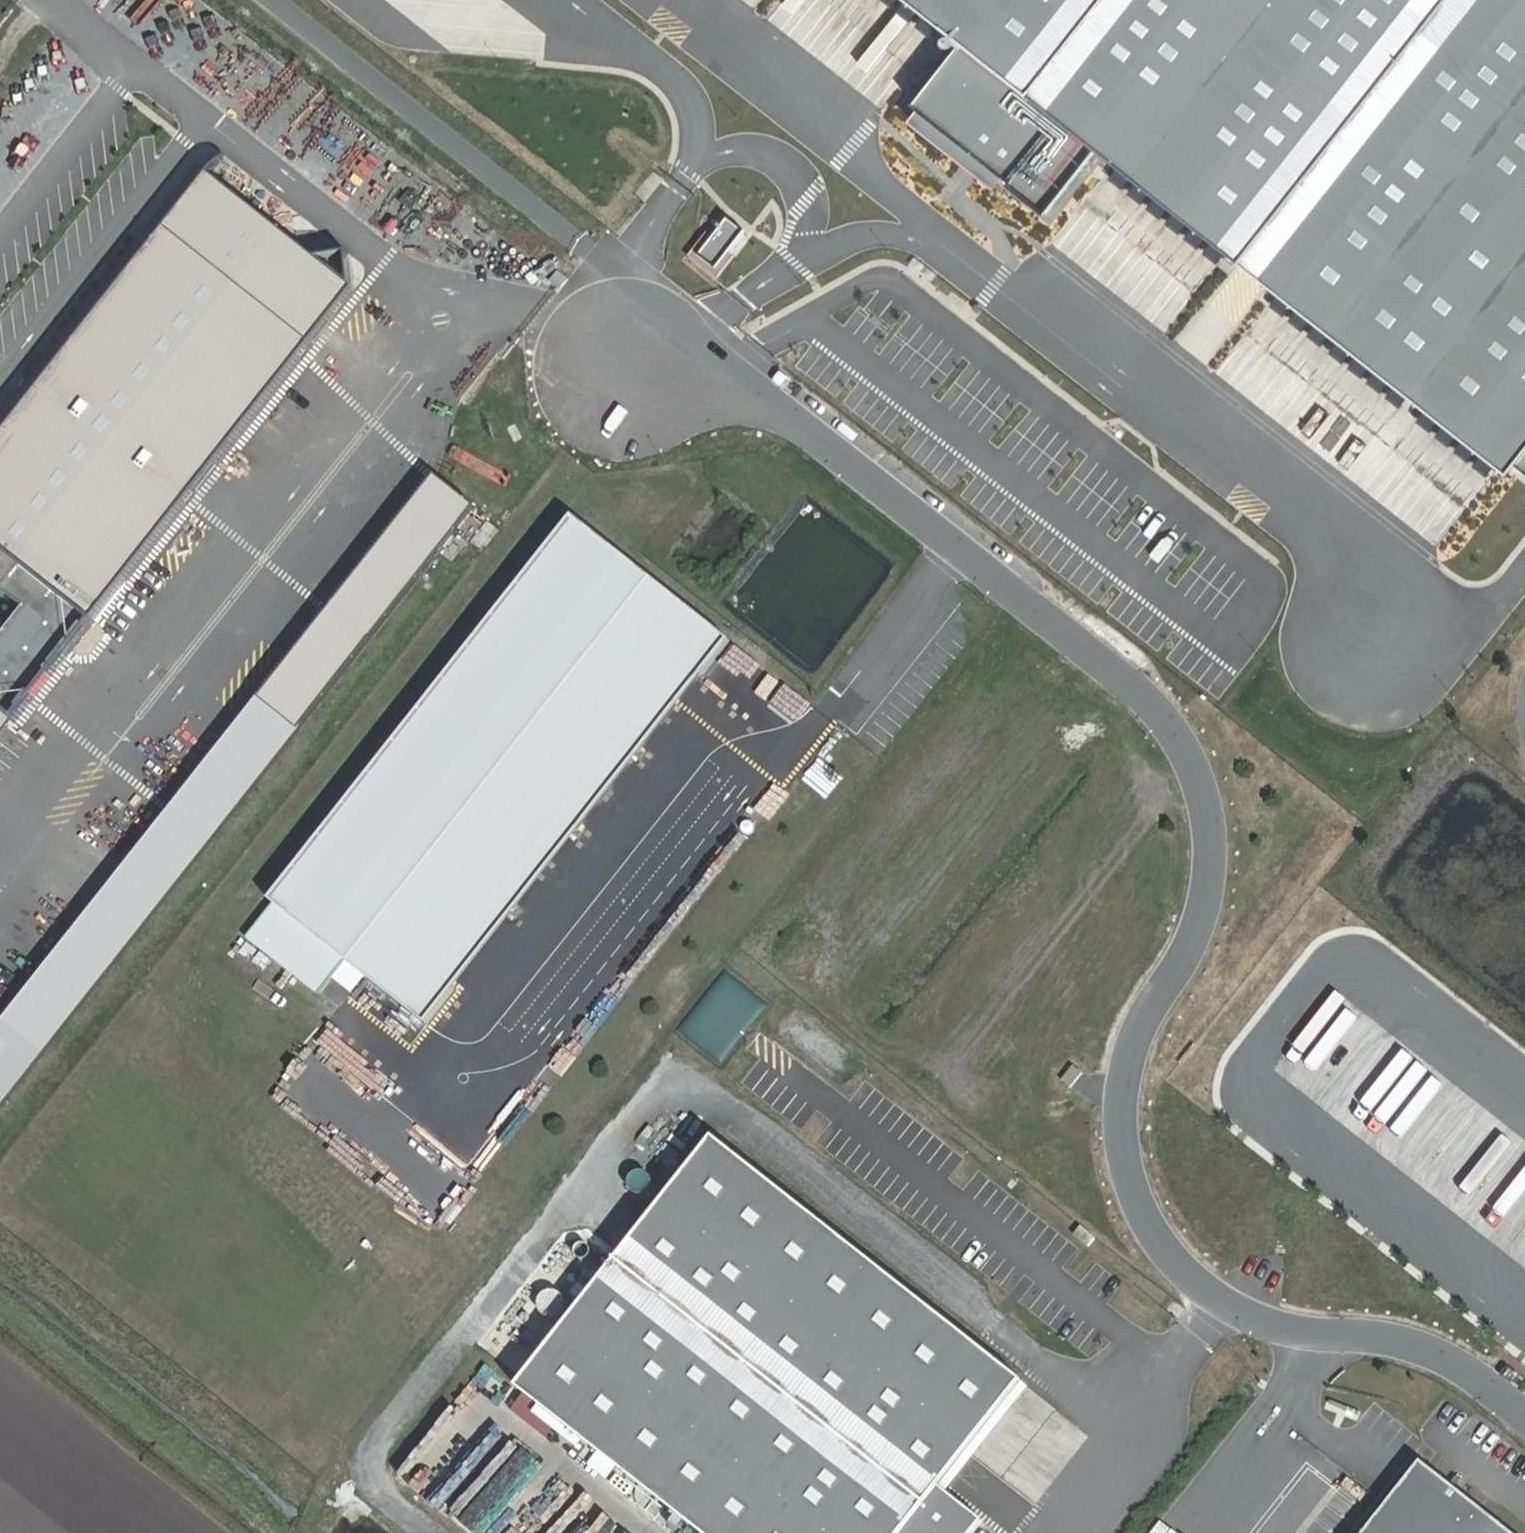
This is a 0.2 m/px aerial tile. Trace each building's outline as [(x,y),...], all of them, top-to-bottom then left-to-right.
[(1512,473),(1524,456),(1524,0),(915,0),(1512,473)] [(205,175),(0,439),(0,748),(355,290),(205,175)] [(192,793),(234,823),(468,499),(426,469),(192,793)] [(752,659),(594,534),(290,918),(293,920),(266,955),(339,1013),(366,978),(447,1042),(752,659)] [(534,1406),(694,1532),(989,1532),(956,1507),(1039,1402),(732,1158),(534,1406)] [(1435,1485),(1397,1532),(1496,1532),(1435,1485)]
